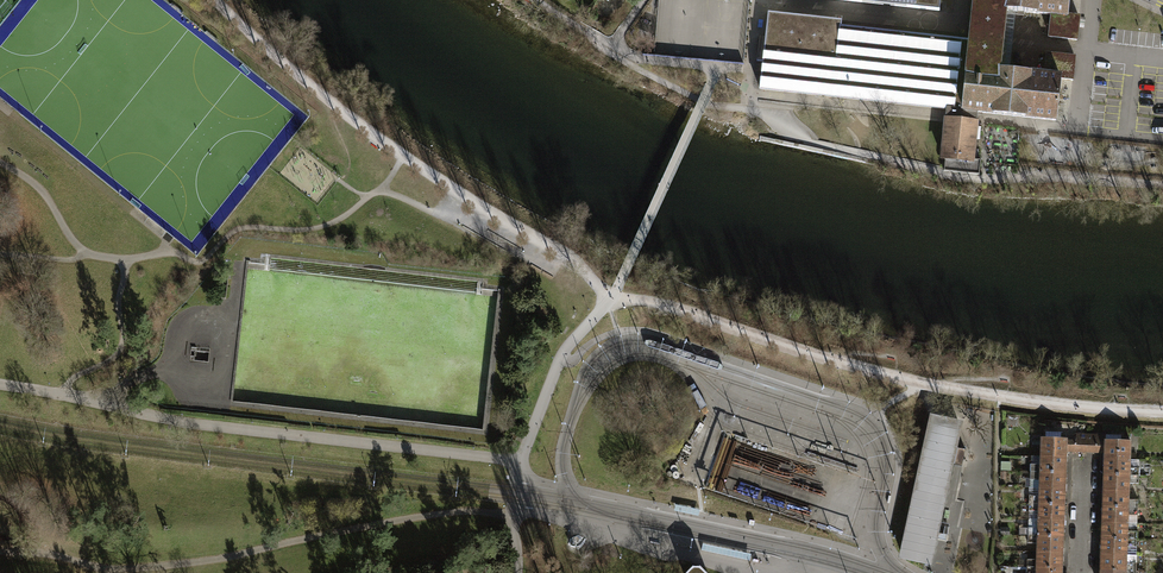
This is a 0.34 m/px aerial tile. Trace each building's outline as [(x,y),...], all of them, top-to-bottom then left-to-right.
[(894,4),(938,9),(939,0),(895,0),(894,4)] [(972,26),(971,41),(963,111),(1055,120),(1059,78),(1071,80),(1073,57),(1047,54),(1045,75),(999,70),(1005,10),(1051,15),(1048,36),(1076,39),(1078,17),(1065,16),(1067,0),(975,0),(972,26)] [(768,13),(760,89),(963,111),(971,41),(841,27),(842,21),(768,13)] [(949,123),(944,171),(980,175),(981,159),(969,158),(973,122),(962,121),(949,120),(949,123)] [(934,416),(917,491),(943,497),(959,422),(934,416)] [(1064,440),(1064,439),(1058,439),(1058,432),(1043,432),(1043,439),(1038,439),(1038,456),(1063,457),(1063,451),(1073,452),(1074,441),(1064,440)] [(1083,452),(1084,435),(1074,434),(1074,441),(1073,452),(1083,452)] [(1093,453),(1093,441),(1093,435),(1084,435),(1083,452),(1093,453)] [(724,439),(716,477),(752,484),(750,493),(769,497),(769,493),(781,496),(784,483),(773,481),(777,461),(770,460),(772,448),(724,439)] [(1128,442),(1102,441),(1102,442),(1093,441),(1093,453),(1102,453),(1102,459),(1127,460),(1128,442)] [(957,469),(964,470),(967,455),(960,454),(957,469)] [(1037,473),(1063,473),(1063,457),(1038,456),(1037,464),(1028,464),(1028,472),(1037,473)] [(1102,459),(1101,475),(1136,476),(1136,468),(1127,468),(1127,460),(1102,459)] [(1037,488),(1062,489),(1063,473),(1037,473),(1028,472),(1027,488),(1037,488)] [(1101,475),(1100,490),(1126,491),(1126,483),(1136,484),(1136,476),(1101,475)] [(1061,505),(1062,489),(1037,488),(1036,496),(1027,496),(1027,504),(1036,504),(1061,505)] [(1126,491),(1100,490),(1100,507),(1126,508),(1135,508),(1135,500),(1126,499),(1126,491)] [(917,491),(903,558),(928,564),(943,497),(917,491)] [(1061,521),(1061,505),(1036,504),(1027,504),(1026,511),(1036,512),(1035,520),(1061,521)] [(1126,508),(1100,507),(1099,522),(1125,523),(1125,515),(1135,515),(1135,508),(1126,508)] [(1060,537),(1061,521),(1035,520),(1026,520),(1025,535),(1035,536),(1060,537)] [(1125,523),(1099,522),(1099,539),(1134,540),(1134,523),(1125,523)] [(1060,552),(1060,537),(1035,536),(1025,535),(1025,543),(1035,543),(1034,552),(1060,552)] [(1099,539),(1098,554),(1124,555),(1124,547),(1133,547),(1134,540),(1099,539)] [(1034,568),(1059,569),(1060,552),(1034,552),(1034,560),(1024,559),(1024,567),(1034,568)] [(1124,555),(1098,554),(1098,570),(1123,571),(1133,571),(1133,556),(1124,555)]
